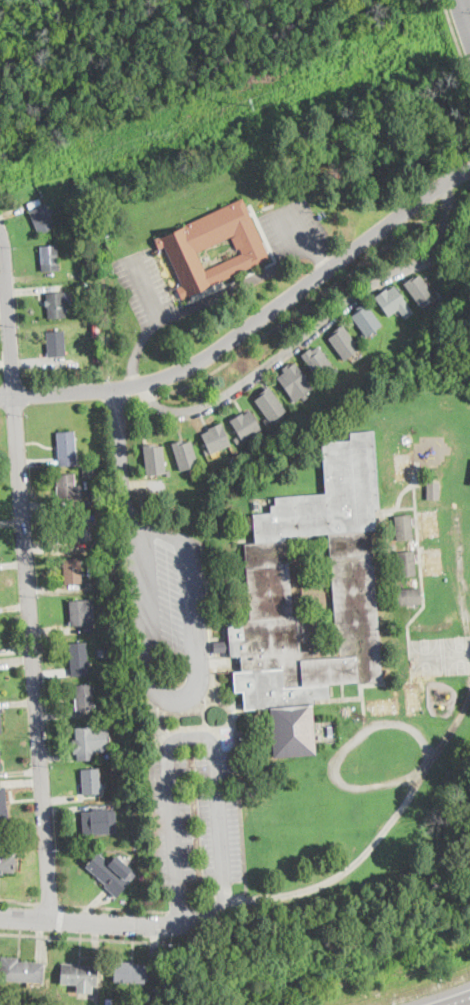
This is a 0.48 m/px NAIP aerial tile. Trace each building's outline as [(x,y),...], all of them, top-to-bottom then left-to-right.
[(40,205),(30,209),(28,203),(47,195),(50,201),(40,205)] [(248,210),(267,251),(269,254),(271,258),(255,266),(251,268),(224,280),(221,282),(183,299),(182,296),(178,289),(178,288),(183,286),(165,247),(161,249),(156,239),(243,199),(247,206),(248,210)] [(56,228),(40,234),(30,211),(47,204),(56,228)] [(87,216),(77,220),(75,215),(86,212),(87,216)] [(60,271),(42,271),(41,246),(58,245),(60,271)] [(419,274),(436,297),(422,308),(404,283),(413,276),(414,278),(419,274)] [(395,284),(407,303),(388,316),(374,296),(386,288),(388,289),(395,284)] [(442,294),(439,296),(434,291),(438,288),(442,294)] [(65,317),(49,319),(46,294),(49,293),(62,292),(65,317)] [(368,338),(365,340),(361,335),(365,332),(352,315),(358,311),(356,308),(366,301),(383,325),(367,337),(368,338)] [(353,354),(345,360),(329,337),(334,334),(332,331),(342,324),(360,349),(353,354)] [(67,356),(49,357),(47,332),(65,331),(67,356)] [(318,345),(334,367),(318,378),(301,355),(311,348),(312,350),(318,345)] [(295,362),(314,388),(295,401),(277,377),(284,372),(282,369),(289,363),(291,365),(295,362)] [(277,417),(271,421),(255,400),(260,396),(258,393),(269,386),(287,410),(277,417)] [(251,410),(261,430),(242,441),(230,419),(243,412),(244,414),(251,410)] [(212,452),(210,453),(202,434),(209,431),(208,428),(222,422),(231,445),(212,452)] [(77,465),(60,466),(58,432),(75,431),(77,465)] [(373,530),(381,682),(330,685),(330,698),(313,699),(316,755),(274,757),(273,739),(267,739),(267,724),(273,724),(272,708),(245,710),(244,691),(235,692),(234,673),(242,672),(241,656),(231,656),(229,621),(250,620),(245,544),(256,543),(254,514),(272,513),(271,506),(276,506),(276,497),(326,494),(323,442),(351,440),(351,433),(375,431),(380,509),(376,509),(377,530),(373,530)] [(183,439),(184,442),(192,439),(198,459),(201,458),(203,464),(180,471),(171,443),(183,439)] [(156,443),(156,446),(164,445),(167,470),(170,470),(171,475),(167,476),(166,473),(146,475),(143,445),(156,443)] [(412,479),(396,480),(394,454),(410,453),(412,479)] [(95,477),(84,477),(84,468),(95,468),(95,477)] [(75,474),(75,485),(82,485),(83,498),(58,500),(58,497),(57,498),(56,475),(75,474)] [(440,482),(439,500),(426,499),(427,482),(440,482)] [(424,538),(421,511),(438,510),(441,536),(424,538)] [(413,539),(396,540),(394,516),(411,514),(413,539)] [(92,540),(64,542),(62,517),(90,515),(92,540)] [(293,616),(299,616),(301,651),(336,649),(329,534),(289,536),(293,616)] [(444,574),(427,576),(425,549),(442,548),(444,574)] [(417,575),(400,576),(397,552),(414,550),(417,575)] [(83,583),(65,584),(64,559),(81,558),(83,583)] [(397,603),(396,587),(421,586),(422,602),(397,603)] [(96,624),(71,626),(70,601),(94,600),(96,624)] [(90,675),(72,676),(70,643),(87,642),(90,675)] [(227,652),(215,653),(215,642),(227,642),(227,652)] [(95,709),(77,710),(76,685),(94,684),(95,709)] [(96,758),(78,759),(77,752),(74,752),(73,738),(77,737),(76,726),(109,724),(111,749),(95,750),(96,758)] [(101,793),(83,795),(82,770),(100,769),(101,793)] [(10,820),(0,821),(0,787),(5,787),(6,803),(7,809),(9,809),(10,820)] [(98,806),(98,809),(109,808),(109,811),(115,810),(118,831),(84,834),(82,811),(94,809),(93,807),(98,806)] [(14,873),(0,872),(0,852),(7,853),(7,848),(16,849),(15,857),(14,873)] [(102,856),(110,863),(116,856),(137,875),(117,897),(116,896),(105,886),(106,884),(86,866),(98,852),(102,856)] [(44,965),(43,983),(0,981),(2,957),(19,958),(19,963),(44,965)] [(146,965),(145,984),(114,982),(115,962),(131,963),(131,964),(146,965)] [(99,967),(97,986),(61,983),(63,964),(99,967)]
